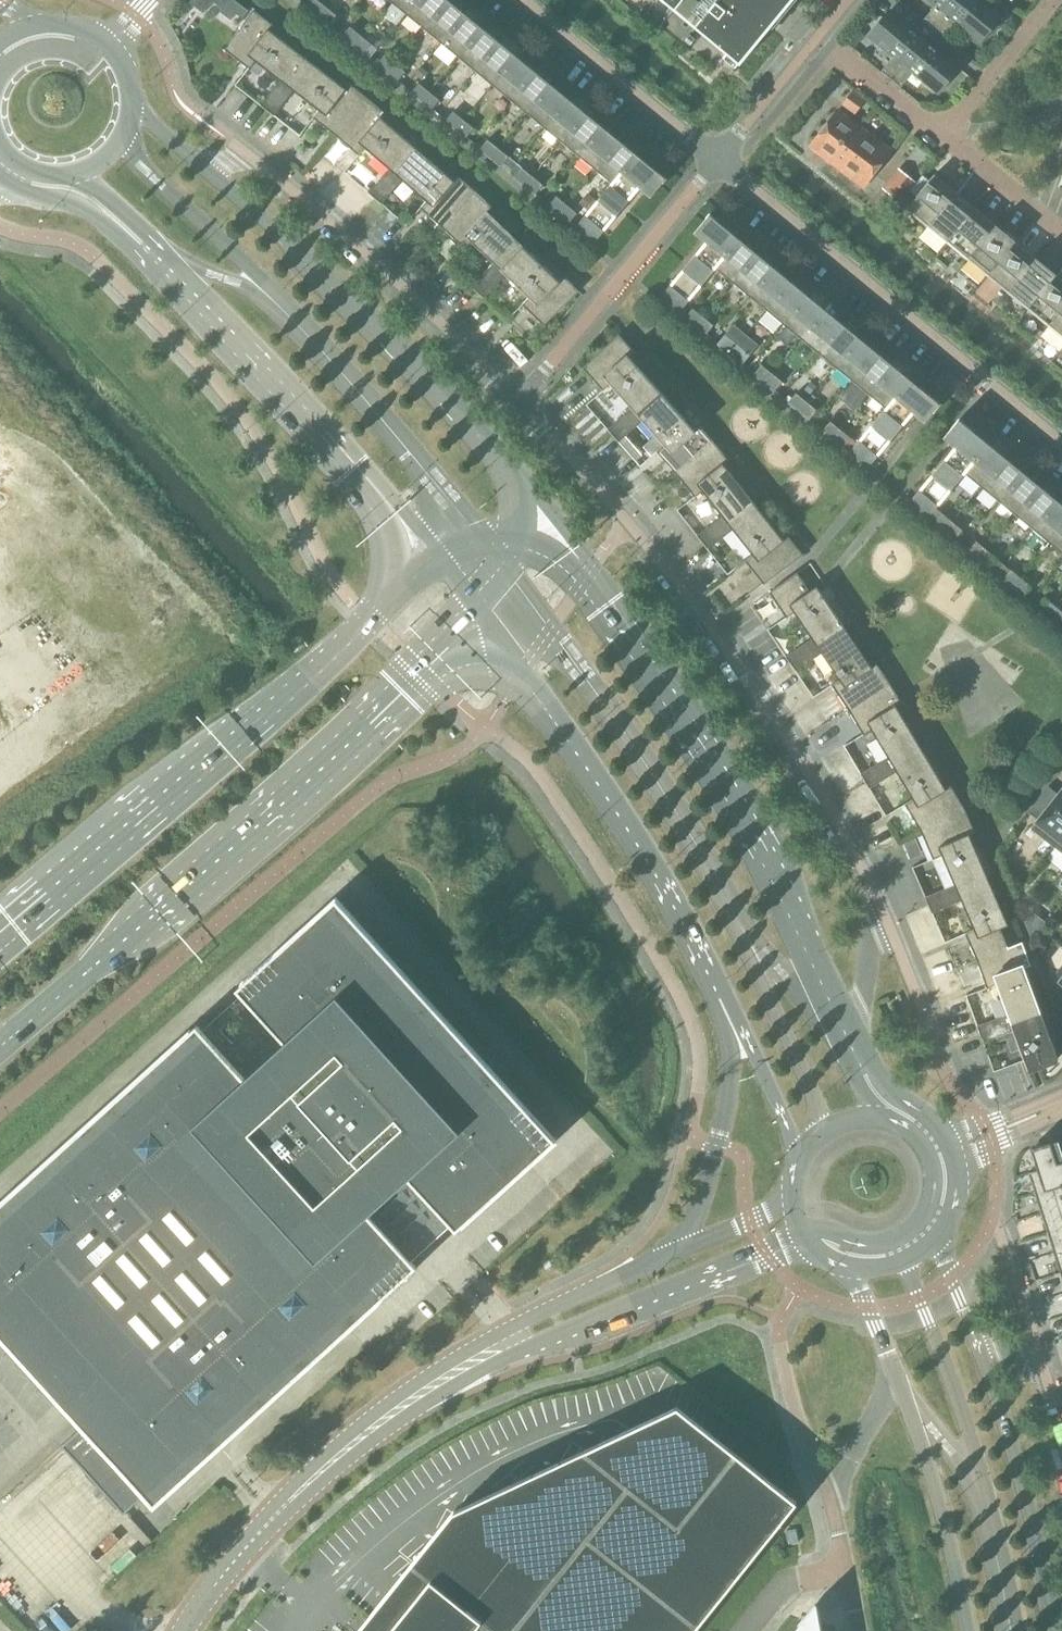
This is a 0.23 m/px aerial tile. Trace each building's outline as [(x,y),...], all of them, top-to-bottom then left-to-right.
[(190,2),(204,13),(214,0),(191,0),(190,2)] [(231,20),(236,13),(243,18),(249,10),(235,0),(219,0),(225,5),(220,12),(231,20)] [(319,15),(326,6),(319,0),(314,0),(309,7),(319,15)] [(407,14),(418,0),(390,0),(407,14)] [(424,28),(447,0),(418,0),(407,14),(424,28)] [(424,28),(441,42),(465,13),(448,0),(447,0),(424,28)] [(670,7),(664,14),(668,17),(674,10),(683,0),(662,0),(670,7)] [(693,10),(702,18),(694,27),(740,64),(793,0),(701,0),(693,10)] [(866,36),(892,58),(881,71),(891,79),(925,38),(933,28),(923,20),(899,0),(892,9),(890,7),(866,36)] [(956,0),(930,0),(936,5),(923,20),(933,28),(956,0)] [(982,0),(956,0),(933,28),(943,36),(955,21),(973,36),(980,28),(986,33),(999,16),(993,11),(995,10),(982,0)] [(329,24),(337,15),(326,6),(319,15),(329,24)] [(281,80),(288,85),(308,59),(270,30),(274,25),(254,10),(225,49),(249,68),(255,60),(281,80)] [(441,42),(458,56),(482,27),(465,13),(441,42)] [(343,35),(354,43),(361,35),(350,26),(343,35)] [(482,27),(458,56),(475,70),(499,42),(482,27)] [(364,52),(371,43),(361,35),(354,43),(364,52)] [(952,61),(925,38),(891,79),(901,87),(913,72),(931,87),(952,61)] [(499,42),(475,70),(492,84),(516,56),(499,42)] [(378,63),(388,72),(395,63),(385,54),(378,63)] [(492,84),(510,98),(533,70),(516,56),(492,84)] [(345,88),(308,59),(288,85),(281,80),(271,92),(278,97),(284,102),(294,90),(319,110),(313,118),(336,135),(337,135),(368,97),(349,83),(345,88)] [(398,80),(406,71),(395,63),(388,72),(398,80)] [(428,72),(421,66),(415,74),(421,79),(428,72)] [(533,70),(510,98),(527,113),(551,84),(533,70)] [(412,92),(422,100),(429,91),(419,83),(412,92)] [(527,113),(544,127),(568,98),(551,84),(527,113)] [(433,108),(440,100),(429,91),(422,100),(433,108)] [(865,101),(853,92),(852,91),(843,104),(855,113),(865,101)] [(271,92),(261,106),(274,116),(284,102),(278,97),(271,92)] [(386,113),(368,97),(337,135),(359,154),(366,147),(390,168),(396,174),(418,149),(382,118),(386,113)] [(568,98),(544,127),(561,141),(585,112),(568,98)] [(863,188),(892,149),(838,109),(809,147),(863,188)] [(446,120),(457,128),(464,119),(453,111),(446,120)] [(561,141),(579,155),(602,126),(585,112),(561,141)] [(474,128),(464,119),(457,128),(467,137),(474,128)] [(602,126),(579,155),(596,169),(619,140),(602,126)] [(481,148),(491,157),(498,148),(488,139),(481,148)] [(622,172),(636,154),(619,140),(596,169),(612,183),(613,184),(622,172)] [(501,165),(509,156),(498,148),(491,157),(501,165)] [(454,180),(418,149),(396,174),(390,168),(379,180),(392,191),(403,179),(426,200),(420,208),(443,227),(475,190),(458,176),(454,180)] [(655,169),(636,154),(622,172),(640,187),(652,196),(666,178),(655,169)] [(515,176),(525,185),(533,176),(522,167),(515,176)] [(886,191),(899,201),(916,181),(902,171),(886,191)] [(613,184),(612,183),(575,227),(585,235),(594,223),(604,231),(640,187),(622,172),(613,184)] [(907,207),(928,224),(955,191),(934,174),(929,180),(923,174),(909,191),(916,196),(907,207)] [(536,193),(543,184),(533,176),(525,185),(536,193)] [(381,204),(392,191),(379,180),(368,193),(381,204)] [(493,208),(475,190),(443,227),(464,248),(471,240),(494,263),(501,269),(523,245),(489,212),(493,208)] [(928,224),(948,241),(975,208),(955,191),(928,224)] [(580,203),(589,210),(597,201),(588,193),(580,203)] [(549,205),(560,213),(567,204),(557,196),(549,205)] [(570,221),(577,213),(567,204),(560,213),(570,221)] [(948,241),(968,258),(996,224),(975,208),(948,241)] [(706,240),(724,255),(738,238),(720,224),(721,223),(709,214),(695,232),(706,241),(706,240)] [(594,223),(585,235),(594,243),(604,231),(594,223)] [(968,258),(988,274),(1016,241),(996,224),(968,258)] [(911,233),(917,238),(922,232),(916,227),(911,233)] [(928,237),(922,232),(917,238),(923,243),(928,237)] [(716,268),(732,281),(756,253),(738,238),(724,255),(715,267),(716,268)] [(679,293),(670,305),(679,313),(716,268),(715,267),(724,255),(706,240),(706,241),(669,286),(679,293)] [(988,274),(1009,291),(1036,258),(1016,241),(988,274)] [(544,325),(579,291),(561,273),(557,278),(523,245),(501,269),(494,263),(483,274),(489,280),(495,286),(506,275),(529,297),(522,304),(544,325)] [(756,253),(732,281),(749,295),(773,267),(756,253)] [(1056,274),(1036,258),(1009,291),(1029,307),(1056,274)] [(952,266),(957,271),(962,265),(957,260),(952,266)] [(968,270),(962,265),(957,271),(963,276),(968,270)] [(749,295),(766,309),(790,281),(773,267),(749,295)] [(495,286),(489,280),(483,274),(471,286),(484,298),(495,286)] [(1049,324),(1061,308),(1061,279),(1056,274),(1029,307),(1049,324)] [(790,281),(766,309),(783,324),(807,295),(790,281)] [(679,293),(669,286),(660,297),(670,305),(679,293)] [(992,300),(998,304),(1002,298),(997,294),(992,300)] [(783,324),(801,338),(824,309),(807,295),(783,324)] [(998,304),(1003,309),(1008,303),(1002,298),(998,304)] [(492,305),(499,312),(504,307),(497,300),(492,305)] [(686,317),(696,325),(703,316),(693,308),(686,317)] [(1061,335),(1061,308),(1049,324),(1061,335)] [(824,309),(801,338),(818,352),(842,323),(824,309)] [(706,333),(714,325),(703,316),(696,325),(706,333)] [(818,352),(835,366),(859,337),(842,323),(818,352)] [(718,343),(730,353),(745,335),(733,325),(726,333),(718,343)] [(1032,333),(1038,337),(1043,331),(1037,327),(1032,333)] [(1043,331),(1038,337),(1044,342),(1049,336),(1043,331)] [(619,334),(583,368),(603,390),(610,384),(632,407),(638,414),(662,392),(631,357),(636,353),(619,334)] [(757,345),(745,335),(730,353),(743,364),(751,353),(757,345)] [(859,337),(835,366),(852,380),(876,351),(859,337)] [(876,351),(852,380),(869,394),(893,366),(876,351)] [(755,373),(765,381),(772,373),(762,364),(755,373)] [(893,366),(869,394),(886,408),(887,408),(896,396),(910,380),(893,366)] [(772,373),(765,381),(775,390),(783,381),(772,373)] [(928,395),(910,380),(896,396),(915,411),(914,412),(925,421),(940,404),(929,394),(928,395)] [(662,392),(638,414),(632,407),(620,418),(626,424),(631,431),(643,420),(665,444),(657,451),(676,473),(715,442),(698,424),(693,428),(662,392)] [(789,401),(799,410),(807,401),(796,392),(789,401)] [(887,408),(886,408),(849,452),(859,460),(868,449),(878,456),(914,412),(915,411),(896,396),(887,408)] [(810,418),(817,409),(807,401),(799,410),(810,418)] [(620,418),(608,429),(619,442),(626,436),(631,431),(626,424),(620,418)] [(955,446),(956,445),(974,460),(988,443),(970,428),(959,419),(944,436),(955,446)] [(823,429),(834,438),(841,429),(831,421),(823,429)] [(844,446),(851,438),(841,429),(834,438),(844,446)] [(650,440),(658,450),(665,444),(656,435),(650,440)] [(626,436),(619,442),(627,452),(634,445),(626,436)] [(658,450),(650,440),(643,446),(652,456),(657,452),(657,451),(658,450)] [(722,515),(728,522),(754,502),(724,465),(729,461),(715,442),(676,473),(695,496),(702,490),(722,515)] [(1005,457),(988,443),(974,460),(964,472),(965,473),(981,486),(1005,457)] [(634,445),(627,452),(635,461),(642,455),(634,445)] [(964,472),(974,460),(956,445),(955,446),(909,502),(928,517),(929,517),(965,473),(964,472)] [(868,449),(859,460),(868,468),(878,456),(868,449)] [(998,500),(1022,471),(1005,457),(981,486),(998,500)] [(998,500),(1015,514),(1039,485),(1022,471),(998,500)] [(1039,485),(1015,514),(1033,528),(1056,500),(1039,485)] [(1061,528),(1061,504),(1056,500),(1033,528),(1050,543),(1061,528)] [(783,539),(754,502),(728,522),(722,515),(710,525),(715,532),(721,538),(733,529),(753,554),(745,560),(746,560),(764,584),(803,555),(788,535),(783,539)] [(935,521),(945,530),(953,521),(942,512),(935,521)] [(955,538),(963,529),(953,521),(945,530),(955,538)] [(707,549),(721,538),(715,532),(710,525),(697,535),(707,549)] [(1061,552),(1061,528),(1050,543),(1061,552)] [(969,549),(980,558),(987,549),(977,541),(969,549)] [(990,566),(997,558),(987,549),(980,558),(990,566)] [(1004,578),(1014,586),(1021,577),(1011,569),(1004,578)] [(817,646),(845,627),(817,586),(809,591),(797,572),(769,592),(787,617),(794,612),(812,638),(817,646)] [(1024,595),(1032,586),(1021,577),(1014,586),(1024,595)] [(1038,606),(1049,615),(1056,606),(1045,597),(1038,606)] [(1061,619),(1061,611),(1056,606),(1049,615),(1059,623),(1061,619)] [(817,646),(812,638),(799,647),(809,661),(822,653),(840,679),(832,684),(848,709),(890,683),(876,663),(871,666),(845,627),(817,646)] [(809,661),(799,647),(785,656),(795,671),(809,661)] [(890,683),(848,709),(864,735),(872,730),(888,757),(892,764),(921,747),(897,707),(902,703),(890,683)] [(875,765),(884,780),(897,772),(913,799),(905,804),(921,831),(964,808),(950,785),(945,788),(921,747),(892,764),(888,757),(875,765)] [(884,780),(875,765),(860,773),(869,788),(884,780)] [(1059,795),(1048,786),(1028,812),(1039,820),(1032,828),(1055,846),(1061,837),(1061,791),(1059,795)] [(958,892),(988,879),(970,836),(975,833),(964,808),(921,831),(933,859),(942,855),(954,884),(958,892)] [(965,933),(977,960),(1009,948),(1000,928),(1008,925),(988,879),(958,892),(954,884),(940,890),(947,906),(961,900),(974,929),(965,933)] [(947,906),(940,890),(925,897),(932,913),(947,906)] [(430,1225),(441,1215),(456,1231),(555,1140),(336,899),(236,989),(284,1042),(240,1073),(197,1025),(0,1204),(0,1334),(83,1425),(62,1445),(124,1513),(145,1494),(154,1504),(416,1267),(402,1250),(425,1229),(425,1230),(426,1231),(427,1231),(428,1231),(429,1231),(430,1230),(431,1229),(431,1228),(431,1227),(431,1226),(431,1225),(430,1225)] [(1009,948),(977,960),(987,988),(996,985),(1007,1014),(1010,1023),(1041,1011),(1024,965),(1016,968),(1009,948)] [(1010,1023),(1007,1014),(993,1020),(999,1036),(1013,1031),(1027,1069),(1059,1058),(1041,1011),(1010,1023)] [(999,1036),(993,1020),(977,1026),(983,1042),(999,1036)] [(1037,1170),(1061,1162),(1061,1139),(1031,1149),(1037,1169),(1037,1170)] [(1037,1170),(1037,1169),(1028,1172),(1035,1193),(1061,1184),(1061,1162),(1037,1170)] [(1041,1213),(1061,1206),(1061,1184),(1035,1193),(1041,1213)] [(1048,1232),(1061,1228),(1061,1206),(1041,1213),(1048,1232)] [(1054,1252),(1061,1250),(1061,1228),(1048,1232),(1054,1252)] [(453,1510),(357,1630),(693,1630),(797,1500),(677,1405),(453,1510)] [(816,1602),(793,1630),(821,1630),(816,1602)]
